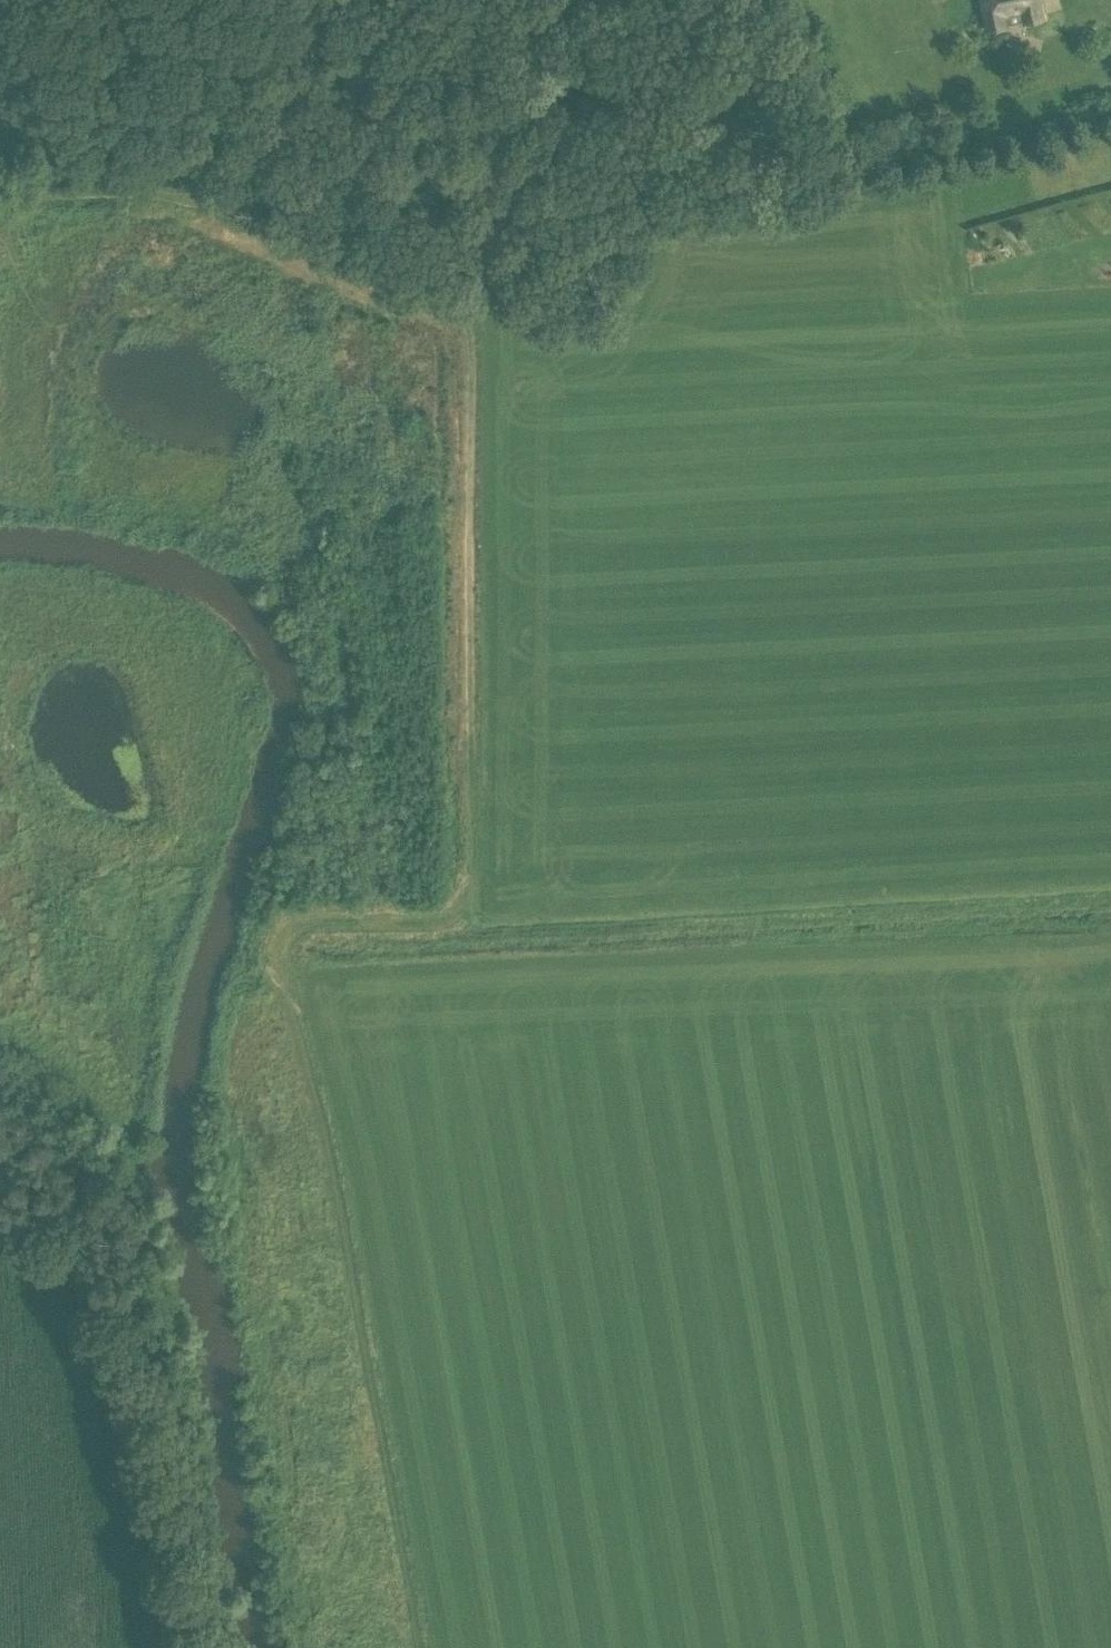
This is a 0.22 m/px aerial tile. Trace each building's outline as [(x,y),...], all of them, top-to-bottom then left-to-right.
[(1034,0),(976,0),(983,31),(1001,27),(999,16),(1017,12),(1019,24),(1038,20),(1034,0)]
